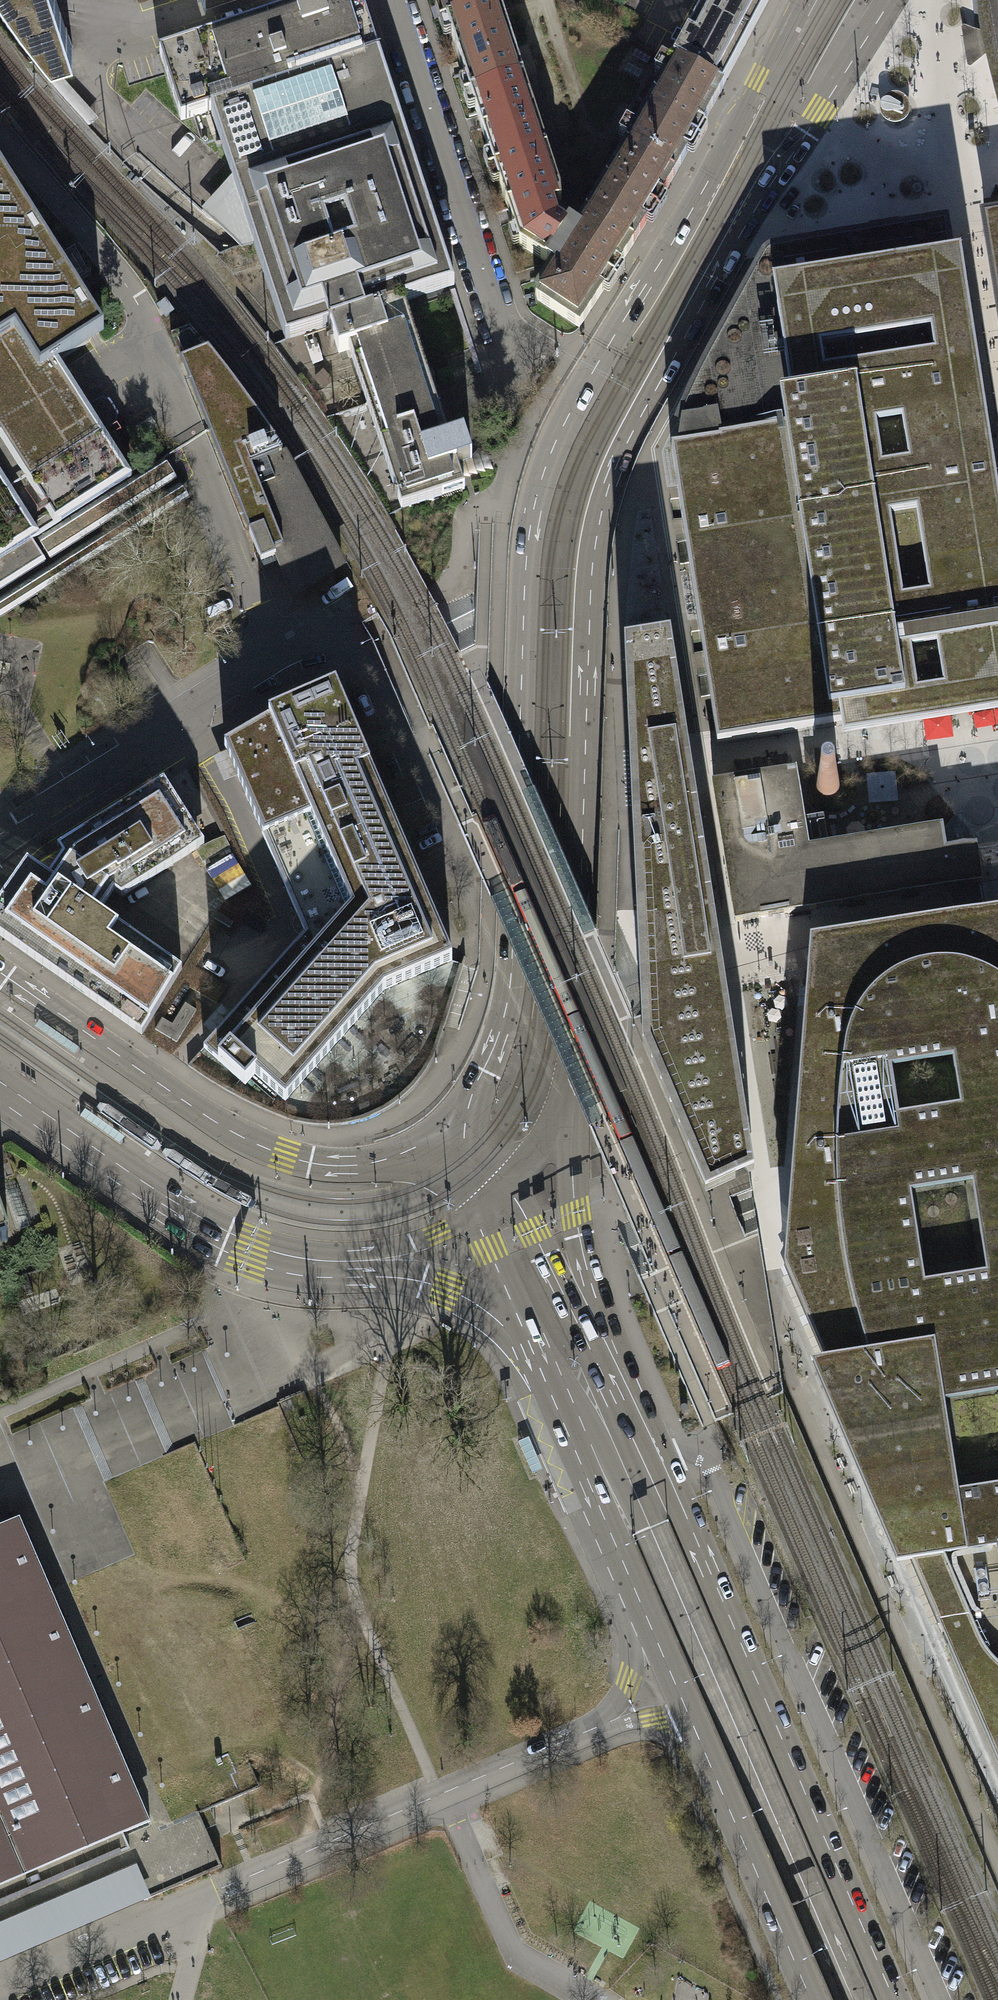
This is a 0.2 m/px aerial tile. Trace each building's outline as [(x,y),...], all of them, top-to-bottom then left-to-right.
[(58,0),(9,0),(17,11),(50,54),(73,47),(58,0)] [(329,325),(404,301),(404,302),(454,285),(401,122),(400,122),(360,0),(322,0),(159,53),(181,120),(210,111),(232,177),(254,244),(285,340),(329,325)] [(446,21),(499,4),(497,0),(439,0),(446,21)] [(688,35),(687,35),(673,62),(722,88),(723,88),(770,0),(706,0),(688,35)] [(983,34),(984,44),(987,55),(997,102),(997,0),(980,0),(983,34)] [(446,21),(470,95),(523,78),(499,4),(446,21)] [(984,44),(983,34),(964,26),(961,29),(967,67),(970,68),(987,55),(984,44)] [(627,147),(674,175),(722,88),(673,62),(627,147)] [(96,116),(56,71),(47,79),(88,124),(96,116)] [(547,151),(523,78),(470,95),(494,168),(547,151)] [(888,93),(884,96),(881,101),(881,106),(882,111),(885,115),(891,118),(896,119),(900,118),(904,115),(906,113),(908,109),(909,104),(907,99),(905,95),(902,93),(898,92),(893,91),(888,93)] [(586,215),(633,243),(674,175),(627,147),(586,215)] [(560,191),(547,151),(494,168),(519,244),(546,261),(569,224),(561,219),(557,205),(561,204),(560,191)] [(44,561),(31,541),(132,477),(103,432),(116,424),(118,414),(110,401),(100,399),(87,407),(58,362),(104,332),(0,169),(0,589),(44,561)] [(254,244),(232,177),(201,210),(241,248),(254,244)] [(997,217),(997,199),(983,202),(986,219),(997,217)] [(536,293),(537,300),(580,327),(633,243),(586,215),(577,229),(569,224),(546,261),(553,266),(536,293)] [(986,219),(985,219),(997,303),(997,217),(986,219)] [(945,226),(775,254),(772,255),(769,256),(766,258),(764,260),(705,367),(694,391),(679,423),(682,425),(678,449),(671,450),(717,744),(841,724),(844,741),(997,717),(997,500),(960,259),(950,260),(945,226)] [(174,312),(165,300),(157,306),(166,318),(174,312)] [(404,302),(404,301),(329,325),(338,353),(348,349),(392,485),(393,485),(401,510),(442,497),(442,496),(465,489),(461,477),(476,472),(464,435),(449,439),(404,302)] [(299,592),(342,566),(314,513),(294,474),(283,453),(281,454),(274,442),(276,440),(249,403),(231,379),(216,360),(200,339),(190,327),(170,335),(261,563),(276,557),(273,551),(282,548),(283,551),(299,592)] [(38,540),(49,559),(177,478),(165,459),(38,540)] [(705,1194),(754,1173),(693,779),(671,639),(624,646),(625,659),(643,1044),(705,1194)] [(268,719),(269,721),(224,747),(300,923),(305,934),(203,1048),(245,1085),(255,1074),(285,1101),(341,1038),(384,990),(452,961),(417,881),(335,690),(268,719)] [(793,772),(713,785),(735,923),(982,882),(977,853),(942,858),(938,837),(937,831),(807,852),(793,772)] [(114,893),(121,898),(204,846),(163,782),(57,848),(62,857),(48,876),(100,912),(114,893)] [(942,858),(977,853),(989,851),(980,836),(972,824),(966,815),(962,808),(938,837),(942,858)] [(100,912),(48,876),(27,861),(0,899),(0,937),(142,1036),(182,970),(100,912)] [(986,916),(930,924),(846,937),(810,943),(784,1268),(826,1364),(811,1367),(897,1567),(912,1565),(937,1624),(963,1620),(963,1619),(997,1613),(997,914),(986,916)] [(176,1042),(196,1010),(185,1003),(172,1024),(162,1018),(155,1029),(176,1042)] [(8,1239),(6,1234),(8,1233),(0,1209),(0,1242),(8,1239)] [(130,1848),(123,1833),(150,1821),(19,1517),(0,1525),(0,1904),(130,1848)] [(963,1619),(963,1620),(937,1624),(947,1646),(962,1681),(997,1766),(997,1613),(963,1619)] [(136,1864),(0,1922),(0,1962),(151,1897),(136,1864)]
